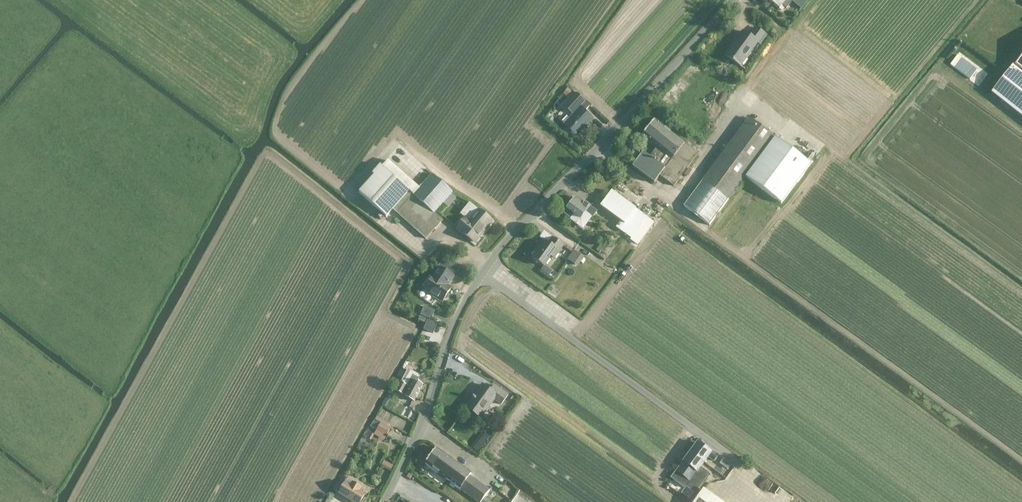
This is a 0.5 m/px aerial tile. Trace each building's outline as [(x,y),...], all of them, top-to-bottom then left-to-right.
[(801,10),(809,0),(768,0),(779,9),(782,5),(786,9),(792,2),(801,10)] [(725,56),(740,67),(758,44),(760,46),(767,36),(755,27),(749,35),(742,31),(725,56)] [(1014,65),(1013,67),(1012,66),(991,93),(1021,117),(1021,55),(1014,65)] [(585,111),(590,107),(575,94),(563,107),(572,115),(563,124),(576,136),(593,119),(585,111)] [(729,200),(745,177),(781,203),(810,164),(775,138),(775,137),(748,118),(702,181),(684,206),(709,225),(728,200),(729,200)] [(632,167),(654,184),(659,176),(674,187),(698,153),(684,142),(683,143),(655,120),(642,135),(657,147),(649,157),(643,152),(632,167)] [(432,174),(419,188),(388,160),(382,167),(380,165),(372,174),(374,175),(359,192),(386,217),(393,210),(426,239),(443,221),(434,213),(452,193),(432,174)] [(654,222),(611,191),(600,206),(621,221),(616,227),(639,243),(654,222)] [(574,199),(572,202),(571,203),(569,203),(567,206),(567,208),(567,209),(567,210),(564,214),(570,219),(574,214),(580,219),(587,211),(593,216),(597,211),(590,206),(584,201),(582,204),(574,199)] [(491,221),(475,207),(457,228),(474,242),(491,221)] [(531,257),(544,267),(551,258),(554,260),(564,246),(552,237),(548,243),(544,240),(531,257)] [(567,260),(577,266),(584,256),(573,249),(567,260)] [(448,293),(451,288),(446,285),(452,276),(440,268),(434,277),(432,276),(424,289),(442,301),(444,299),(447,299),(448,296),(448,293)] [(420,315),(431,319),(435,310),(424,306),(420,315)] [(427,320),(423,329),(433,333),(436,324),(427,320)] [(403,376),(406,369),(401,366),(398,373),(403,376)] [(419,376),(408,369),(402,380),(403,381),(402,383),(400,382),(395,390),(402,394),(403,393),(405,395),(405,397),(413,401),(422,385),(416,382),(419,376)] [(465,407),(479,417),(493,399),(500,404),(507,395),(494,385),(490,390),(483,385),(474,397),(473,396),(465,407)] [(370,426),(376,430),(374,435),(384,440),(391,428),(381,422),(381,423),(374,419),(370,426)] [(479,451),(490,435),(482,430),(471,446),(479,451)] [(691,450),(690,452),(705,463),(708,458),(714,462),(717,457),(712,453),(697,442),(694,447),(693,446),(690,450),(691,450)] [(477,501),(489,501),(490,501),(485,497),(490,490),(470,475),(472,474),(436,447),(424,463),(438,474),(436,476),(444,481),(445,479),(460,490),(477,501)] [(676,471),(690,481),(686,486),(695,492),(709,474),(701,467),(705,463),(690,452),(689,453),(688,452),(685,456),(686,457),(683,462),(684,463),(677,472),(676,471)] [(723,457),(720,462),(729,468),(733,463),(723,457)] [(764,494),(773,501),(787,501),(792,497),(774,482),(764,494)] [(335,491),(353,501),(360,501),(364,495),(359,491),(361,488),(352,483),(350,486),(345,483),(341,488),(335,485),(332,489),(335,491)] [(703,489),(694,501),(721,501),(703,489)]
